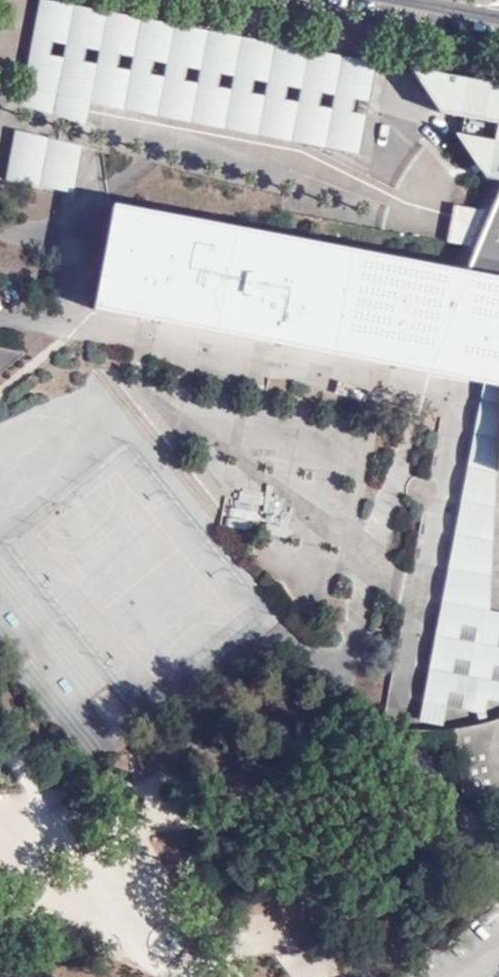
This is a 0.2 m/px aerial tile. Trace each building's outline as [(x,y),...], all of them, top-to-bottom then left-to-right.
[(20,104),(32,108),(50,2),(374,66),(374,63),(52,0),(38,0),(20,104)] [(357,154),(374,66),(50,2),(32,108),(84,123),(88,102),(357,154)] [(411,70),(414,75),(424,77),(498,91),(498,86),(411,70)] [(424,77),(414,75),(442,114),(464,118),(461,136),(455,134),(485,179),(493,181),(481,210),(465,247),(453,274),(113,209),(109,229),(117,242),(120,256),(118,270),(94,300),(92,313),(430,376),(433,368),(481,378),(498,381),(498,91),(424,77)] [(14,130),(4,180),(17,182),(25,140),(26,133),(14,130)] [(80,146),(26,133),(25,140),(17,182),(73,192),(80,146)] [(465,247),(481,210),(453,205),(447,244),(465,247)] [(117,242),(109,229),(94,300),(118,270),(120,256),(117,242)] [(22,354),(0,349),(0,372),(22,354)] [(481,378),(418,720),(441,725),(445,705),(483,711),(485,697),(498,699),(498,611),(487,609),(494,474),(494,470),(498,395),(498,381),(481,378)] [(491,720),(452,729),(460,796),(489,792),(498,789),(498,717),(491,720)]
